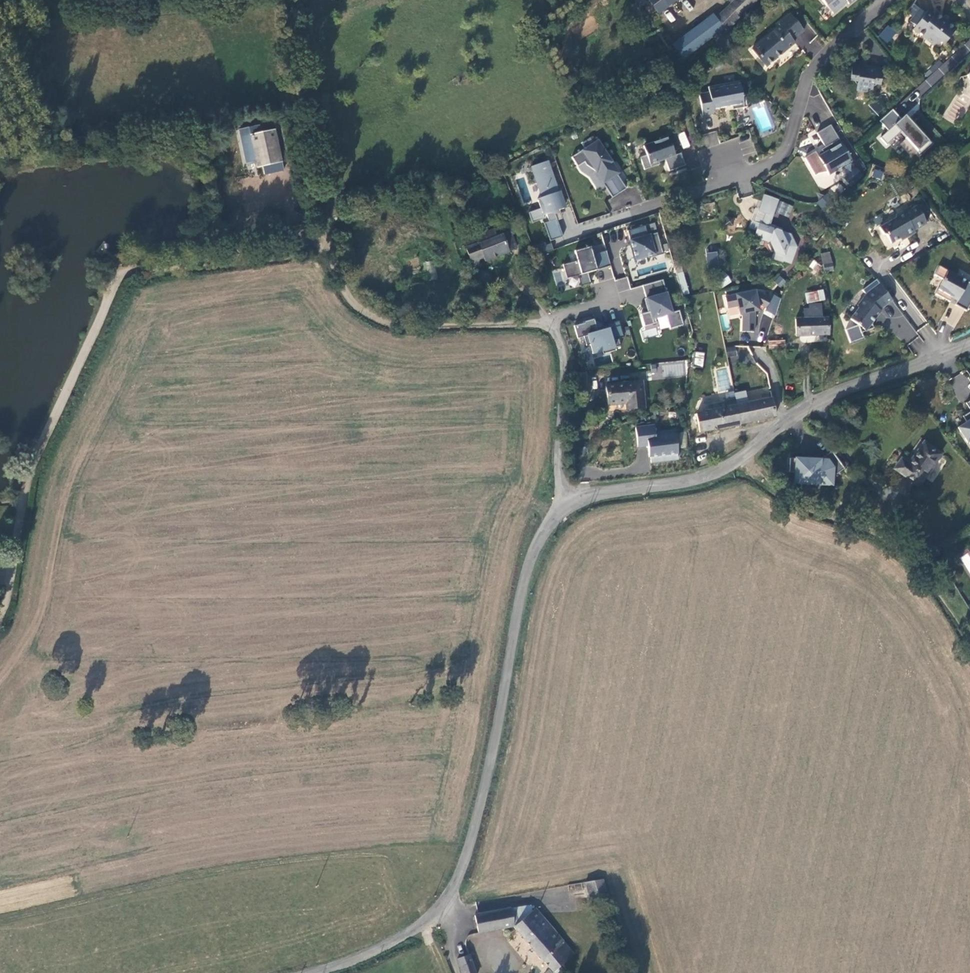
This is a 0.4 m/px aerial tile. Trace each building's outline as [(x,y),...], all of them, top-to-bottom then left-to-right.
[(639,5),(635,0),(630,4),(634,9),(639,5)] [(649,1),(657,13),(658,13),(676,0),(648,0),(649,1)] [(757,0),(736,0),(732,4),(729,6),(738,17),(757,0)] [(832,14),(846,3),(848,5),(853,0),(820,0),(832,14)] [(651,17),(657,13),(649,1),(642,6),(651,17)] [(737,18),(738,17),(729,6),(716,19),(727,31),(737,19),(737,18)] [(935,13),(934,15),(928,11),(926,14),(920,9),(910,22),(916,26),(914,29),(916,31),(926,39),(930,33),(942,42),(944,44),(956,30),(935,13)] [(683,59),(723,29),(712,15),(672,45),(683,59)] [(751,50),(766,67),(783,53),(782,51),(784,49),(786,50),(794,44),(792,41),(803,31),(790,15),(778,24),(780,26),(781,28),(771,37),(769,35),(751,50)] [(887,43),(896,32),(887,24),(878,36),(887,43)] [(780,26),(769,35),(771,37),(781,28),(780,26)] [(934,45),(942,42),(930,33),(926,39),(934,45)] [(947,57),(946,66),(955,68),(957,59),(947,57)] [(863,68),(863,66),(852,64),(850,80),(857,81),(856,90),(872,92),(873,83),(880,84),(882,73),(882,70),(863,68)] [(742,94),(739,82),(708,88),(709,93),(699,95),(699,98),(703,116),(713,114),(713,110),(732,106),(733,110),(747,107),(745,94),(742,94)] [(900,118),(891,109),(886,114),(878,121),(880,123),(887,130),(880,138),(882,140),(886,145),(899,133),(916,151),(928,140),(905,115),(900,118)] [(265,124),(240,129),(247,163),(273,158),(265,124)] [(831,125),(817,133),(824,146),(825,147),(821,149),(824,154),(819,156),(815,151),(804,157),(815,175),(818,173),(827,171),(829,175),(852,161),(831,125)] [(716,131),(702,134),(705,147),(719,145),(716,131)] [(683,149),(690,146),(685,132),(677,134),(683,149)] [(680,153),(675,155),(667,135),(659,138),(660,140),(643,146),(646,156),(640,158),(644,170),(659,165),(658,162),(665,159),(669,171),(685,166),(680,153)] [(586,165),(595,171),(605,186),(612,197),(626,188),(617,174),(619,173),(598,140),(571,157),(577,166),(584,162),(586,165)] [(824,146),(815,151),(819,156),(824,154),(821,149),(825,147),(824,146)] [(557,212),(558,211),(558,210),(564,208),(547,160),(530,166),(541,197),(536,198),(540,208),(527,212),(531,222),(544,218),(543,215),(546,214),(548,221),(543,223),(549,241),(562,236),(554,214),(555,213),(556,213),(557,212)] [(598,191),(605,186),(595,171),(586,165),(584,162),(577,166),(580,171),(589,177),(598,191)] [(856,168),(844,178),(849,184),(861,173),(856,168)] [(871,177),(881,180),(883,171),(873,168),(871,177)] [(868,192),(873,200),(884,193),(879,185),(868,192)] [(770,195),(764,208),(771,211),(776,213),(782,200),(770,195)] [(926,223),(916,206),(903,213),(902,211),(896,214),(895,218),(879,227),(883,234),(886,235),(890,243),(905,235),(906,237),(915,232),(913,230),(926,223)] [(765,224),(782,232),(784,229),(771,224),(776,213),(771,211),(765,224)] [(796,248),(792,236),(782,232),(765,224),(759,221),(757,226),(760,228),(757,234),(772,241),(776,250),(773,257),(781,261),(781,260),(789,263),(796,248)] [(645,226),(628,231),(632,245),(630,246),(634,260),(648,256),(649,258),(663,254),(657,232),(647,235),(645,226)] [(485,261),(509,252),(509,251),(517,248),(511,232),(503,235),(496,237),(493,230),(475,237),(475,238),(477,244),(470,247),(467,248),(466,249),(473,268),(480,265),(478,259),(484,257),(485,261)] [(467,248),(470,247),(477,244),(475,238),(468,241),(465,242),(466,247),(467,248)] [(590,247),(575,251),(578,261),(563,265),(567,278),(578,275),(581,286),(591,283),(588,272),(611,265),(606,250),(592,254),(590,247)] [(707,265),(719,264),(718,251),(707,252),(707,265)] [(830,252),(820,254),(823,273),(833,271),(830,252)] [(817,271),(821,265),(812,260),(809,267),(817,271)] [(939,266),(934,275),(943,279),(939,288),(935,294),(949,302),(952,298),(957,301),(954,305),(966,311),(969,303),(969,285),(969,284),(969,283),(956,275),(939,266)] [(683,272),(677,273),(682,293),(689,292),(683,272)] [(721,287),(731,282),(726,272),(716,277),(721,287)] [(781,287),(786,280),(777,274),(772,282),(781,287)] [(615,281),(619,293),(631,289),(626,277),(615,281)] [(662,280),(642,285),(649,311),(641,314),(645,326),(657,322),(655,318),(666,315),(670,328),(683,325),(679,311),(672,313),(662,280)] [(755,290),(725,296),(728,308),(737,305),(740,313),(743,313),(741,331),(753,332),(754,311),(759,310),(757,303),(766,307),(771,299),(755,290)] [(824,300),(823,290),(805,294),(807,303),(824,300)] [(886,304),(875,290),(867,296),(865,298),(864,297),(858,305),(859,309),(850,320),(858,326),(862,334),(874,329),(872,324),(871,321),(874,317),(876,318),(881,311),(879,310),(886,304)] [(797,336),(829,335),(828,317),(822,318),(821,304),(809,304),(810,309),(804,310),(804,319),(796,319),(797,336)] [(584,323),(574,326),(578,339),(584,337),(586,345),(591,344),(593,353),(603,350),(604,354),(616,351),(615,347),(621,345),(619,338),(623,337),(619,321),(602,325),(603,327),(597,329),(594,319),(584,321),(584,323)] [(769,344),(769,348),(785,348),(785,340),(773,340),(773,338),(770,338),(770,330),(763,328),(762,343),(769,344)] [(693,365),(703,366),(704,352),(694,351),(693,365)] [(685,361),(659,361),(659,376),(685,376),(685,361)] [(642,382),(606,385),(608,404),(627,403),(627,409),(644,407),(644,400),(642,382)] [(771,395),(747,400),(748,403),(772,398),(771,395)] [(757,420),(775,416),(772,398),(748,403),(747,400),(741,401),(742,404),(737,405),(741,424),(757,420)] [(726,402),(727,407),(720,409),(719,404),(713,405),(714,410),(696,413),(700,432),(741,424),(737,405),(736,405),(735,400),(726,402)] [(609,411),(627,409),(627,403),(608,404),(609,411)] [(962,416),(966,422),(957,428),(967,443),(969,441),(969,411),(962,416)] [(653,426),(636,428),(638,446),(647,445),(648,457),(651,457),(651,461),(678,458),(675,436),(673,436),(672,432),(654,434),(653,426)] [(918,486),(941,455),(923,443),(908,464),(901,459),(894,469),(918,486)] [(844,469),(831,451),(819,460),(819,463),(815,463),(815,460),(790,459),(789,473),(794,473),(794,484),(832,486),(832,478),(844,469)] [(936,549),(926,542),(922,548),(932,555),(936,549)] [(596,902),(608,899),(603,879),(585,882),(591,904),(596,902)] [(532,911),(531,905),(510,908),(514,926),(532,911)] [(514,926),(510,908),(475,915),(478,933),(514,926)] [(558,967),(565,960),(555,948),(562,941),(544,919),(535,908),(532,911),(514,926),(553,971),(558,967)] [(573,953),(562,941),(555,948),(565,960),(573,953)] [(457,959),(462,972),(475,972),(469,955),(457,959)]
